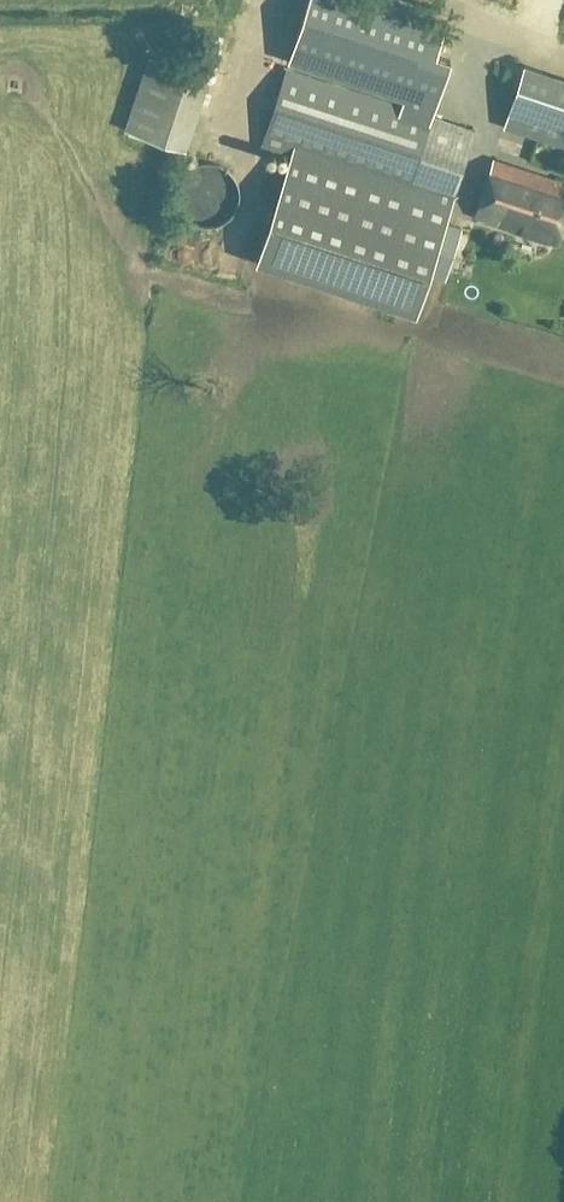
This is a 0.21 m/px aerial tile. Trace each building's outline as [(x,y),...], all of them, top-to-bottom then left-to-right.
[(289,60),(404,98),(401,107),(432,117),(450,61),(436,56),(447,22),(381,0),(309,0),(289,60)] [(181,149),(202,74),(139,57),(118,132),(181,149)] [(524,64),(503,127),(563,147),(563,77),(524,64)] [(462,227),(447,222),(476,131),(432,117),(401,107),(287,70),(263,146),(291,155),(255,264),(416,317),(429,276),(445,281),(462,227)] [(493,159),(474,215),(558,243),(563,224),(563,183),(493,159)]
